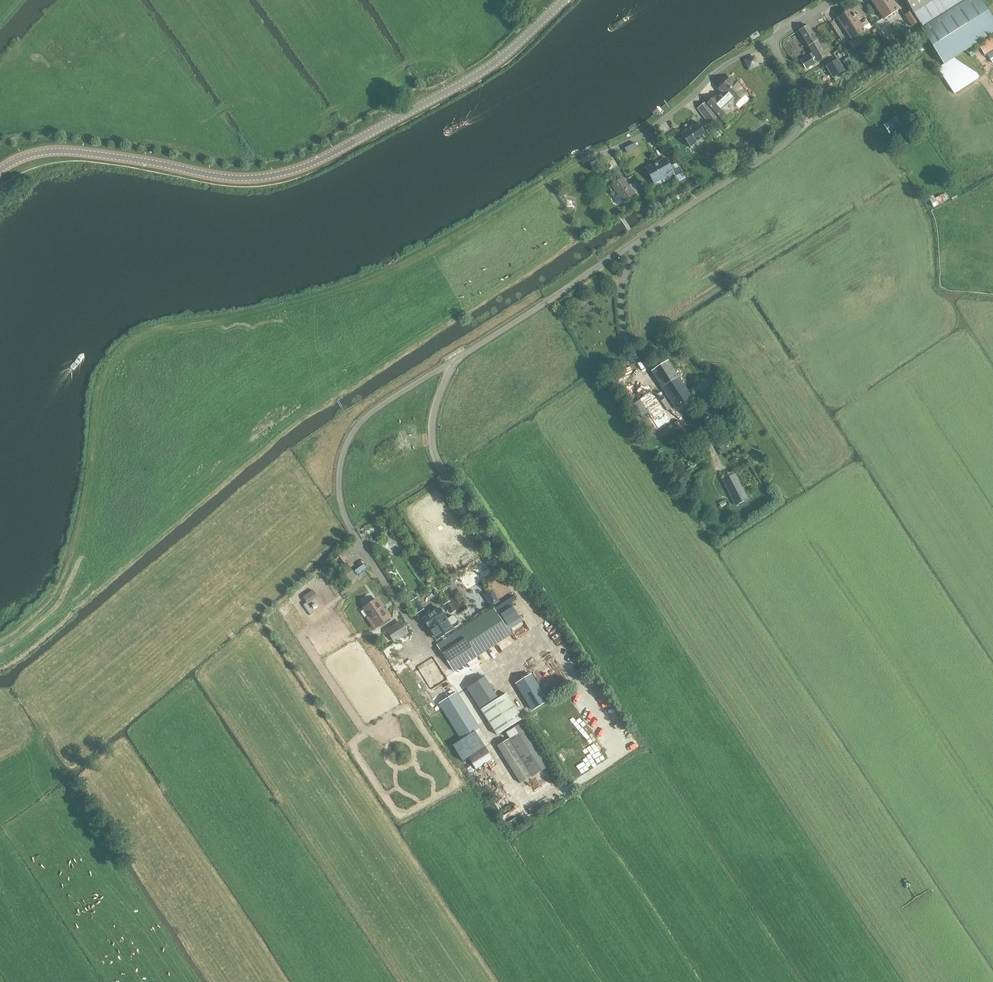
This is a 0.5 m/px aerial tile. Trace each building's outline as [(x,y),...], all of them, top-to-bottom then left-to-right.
[(897,11),(890,0),(871,0),(884,19),(897,11)] [(922,26),(962,0),(905,0),(922,26)] [(937,68),(955,94),(980,78),(977,74),(954,59),(992,34),(992,19),(981,0),(967,0),(921,29),(944,64),(937,68)] [(861,43),(861,34),(871,28),(867,21),(861,25),(851,10),(830,23),(851,55),(856,51),(854,48),(861,43)] [(911,26),(918,22),(911,11),(904,16),(911,26)] [(806,69),(827,57),(808,26),(799,31),(812,53),(800,60),(806,69)] [(879,30),(886,41),(892,37),(885,26),(879,30)] [(758,54),(745,58),(749,69),(762,65),(758,54)] [(836,71),(842,68),(837,60),(832,62),(831,61),(826,65),(831,73),(834,78),(838,76),(836,71)] [(715,98),(708,104),(722,119),(729,112),(724,108),(731,102),(734,106),(746,95),(731,78),(719,89),(723,93),(716,99),(715,98)] [(712,127),(720,120),(706,103),(698,109),(712,127)] [(890,133),(900,126),(894,118),(884,125),(890,133)] [(690,148),(706,136),(697,123),(681,134),(690,148)] [(673,174),(678,182),(686,178),(677,163),(670,167),(665,159),(654,165),(653,164),(646,169),(654,184),(663,178),(664,179),(673,174)] [(623,202),(643,189),(637,180),(628,186),(623,178),(612,185),(623,202)] [(676,408),(692,398),(668,362),(652,372),(676,408)] [(713,379),(701,379),(695,390),(702,400),(715,400),(719,389),(713,379)] [(652,392),(633,404),(642,418),(649,413),(658,428),(670,420),(652,392)] [(701,481),(722,515),(733,508),(732,506),(736,503),(737,504),(746,498),(734,475),(725,481),(729,489),(723,493),(712,474),(701,481)] [(340,571),(348,583),(356,577),(348,566),(340,571)] [(316,589),(305,594),(309,602),(320,597),(316,589)] [(487,592),(491,604),(500,601),(496,590),(487,592)] [(377,627),(390,618),(377,600),(364,608),(377,627)] [(494,608),(437,645),(454,671),(511,635),(494,608)] [(423,620),(437,641),(453,630),(451,626),(456,623),(457,620),(454,617),(452,616),(446,620),(439,609),(423,620)] [(386,631),(394,643),(408,634),(400,621),(386,631)] [(420,667),(432,686),(445,677),(432,659),(420,667)] [(514,685),(531,713),(549,703),(532,675),(514,685)] [(483,678),(467,689),(480,709),(497,698),(483,678)] [(475,731),(479,729),(457,693),(440,705),(462,740),(475,731)] [(506,693),(481,710),(498,735),(523,718),(506,693)] [(524,722),(508,732),(511,738),(499,746),(524,782),(552,764),(524,722)] [(462,740),(453,746),(463,761),(468,758),(485,747),(475,732),(480,729),(479,729),(476,731),(462,740)] [(493,760),(485,747),(468,758),(476,770),(493,760)]
